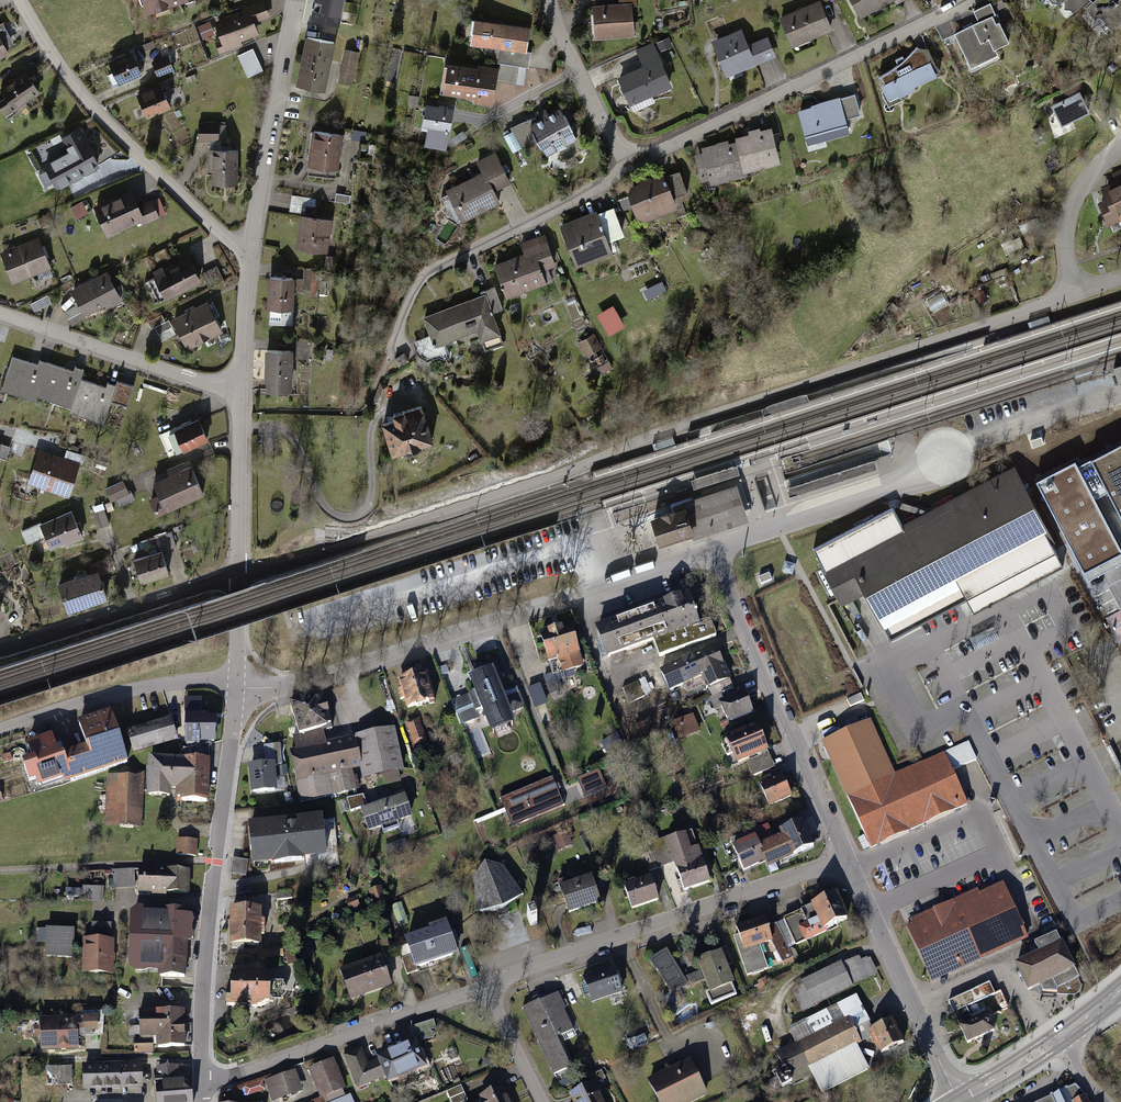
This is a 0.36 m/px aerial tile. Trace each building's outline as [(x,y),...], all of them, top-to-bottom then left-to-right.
[(177,0),(145,0),(149,12),(178,2),(177,0)] [(217,19),(223,38),(219,40),(223,50),(243,43),(242,38),(260,31),(256,20),(270,15),(265,0),(261,0),(249,4),(250,8),(217,19)] [(314,16),(343,22),(347,0),(317,0),(314,16)] [(782,17),(795,46),(835,28),(823,0),(820,0),(782,17)] [(863,16),(893,0),(854,0),(863,16)] [(1076,11),(1089,0),(1066,0),(1076,11)] [(1115,3),(1113,0),(1096,0),(1089,6),(1097,15),(1101,11),(1115,28),(1120,23),(1120,0),(1119,0),(1115,3)] [(985,21),(959,35),(976,67),(1002,53),(998,47),(1015,38),(995,1),(979,10),(985,21)] [(634,3),(596,5),(597,36),(635,34),(634,3)] [(535,27),(480,19),(476,46),(502,49),(531,53),(535,27)] [(204,39),(216,35),(211,20),(199,24),(204,39)] [(12,52),(10,48),(17,45),(5,22),(0,25),(0,59),(12,52)] [(744,28),(713,40),(728,74),(764,58),(756,41),(751,43),(744,28)] [(337,41),(307,36),(298,83),(328,88),(337,41)] [(253,47),(238,53),(248,76),(263,69),(253,47)] [(931,50),(921,47),(906,63),(882,77),(896,103),(924,90),(922,87),(946,76),(931,50)] [(358,52),(344,49),(337,81),(352,84),(358,52)] [(502,49),(500,61),(521,64),(529,65),(531,53),(502,49)] [(644,67),(621,77),(633,103),(674,84),(659,50),(640,59),(644,67)] [(136,52),(112,61),(116,70),(110,72),(114,83),(144,71),(136,52)] [(169,53),(154,59),(159,75),(175,69),(169,53)] [(500,61),(499,67),(497,79),(518,82),(521,64),(500,61)] [(521,64),(518,82),(526,83),(529,65),(521,64)] [(480,69),(453,65),(448,94),(479,98),(479,103),(494,105),(497,79),(499,67),(481,65),(480,69)] [(8,95),(0,100),(10,115),(30,103),(28,99),(43,90),(31,70),(3,87),(8,95)] [(162,84),(139,94),(148,114),(171,105),(162,84)] [(860,91),(801,109),(811,141),(851,129),(848,119),(866,113),(860,91)] [(1079,91),(1051,105),(1061,127),(1090,114),(1079,91)] [(457,110),(431,105),(426,127),(431,129),(428,145),(449,149),(457,110)] [(545,119),(534,125),(550,155),(581,139),(564,108),(553,114),(550,108),(541,113),(545,119)] [(220,123),(199,123),(199,138),(220,138),(220,123)] [(69,149),(43,163),(57,188),(100,164),(80,127),(62,136),(69,149)] [(739,141),(748,170),(784,159),(774,127),(738,138),(739,141)] [(341,132),(315,130),(310,174),(337,177),(341,132)] [(748,170),(739,141),(730,144),(729,141),(703,148),(704,152),(696,154),(703,178),(712,176),(714,183),(749,173),(748,170)] [(238,148),(209,149),(210,173),(213,173),(213,183),(239,183),(238,148)] [(484,172),(492,190),(510,181),(496,151),(478,160),(484,172)] [(1099,198),(1110,222),(1120,217),(1120,167),(1112,172),(1116,181),(1103,187),(1107,194),(1099,198)] [(682,169),(633,188),(645,217),(679,204),(676,196),(691,190),(682,169)] [(492,190),(484,172),(447,190),(461,220),(498,202),(492,190)] [(145,218),(139,204),(133,192),(97,208),(110,235),(145,218)] [(294,194),(291,209),(305,213),(309,197),(294,194)] [(139,204),(145,218),(146,220),(161,213),(154,197),(139,204)] [(84,200),(71,207),(78,220),(91,212),(84,200)] [(615,209),(601,215),(608,234),(622,228),(615,209)] [(599,212),(564,226),(579,265),(615,251),(608,234),(601,215),(599,212)] [(334,220),(303,214),(298,244),(329,250),(334,220)] [(524,254),(498,263),(509,294),(548,280),(545,272),(559,267),(547,233),(520,243),(524,254)] [(1009,253),(1025,245),(1018,233),(1003,242),(1009,253)] [(39,236),(1,252),(14,281),(51,265),(39,236)] [(170,265),(156,271),(157,275),(147,279),(156,299),(203,279),(193,256),(182,261),(184,266),(172,271),(170,265)] [(217,266),(203,273),(211,287),(225,279),(217,266)] [(318,271),(303,270),(301,296),(316,297),(318,271)] [(109,271),(74,289),(85,311),(102,302),(106,309),(123,301),(109,271)] [(296,277),(271,275),(268,320),(293,322),(296,277)] [(482,296),(425,318),(432,335),(437,348),(446,345),(479,332),(486,349),(504,342),(493,312),(503,309),(495,288),(481,293),(482,296)] [(211,303),(175,320),(189,348),(224,331),(211,303)] [(598,314),(610,335),(627,326),(615,305),(598,314)] [(162,313),(147,320),(151,329),(156,327),(159,334),(172,328),(169,322),(167,323),(162,313)] [(1048,316),(1028,323),(1030,330),(1051,323),(1048,316)] [(437,348),(432,335),(416,341),(425,366),(450,356),(446,345),(437,348)] [(597,335),(581,344),(590,359),(605,350),(597,335)] [(294,351),(268,351),(269,388),(295,388),(295,361),(312,361),(311,339),(294,339),(294,351)] [(37,394),(47,361),(38,358),(36,363),(12,355),(2,388),(36,398),(37,394)] [(73,405),(82,377),(85,367),(77,365),(76,370),(47,361),(37,394),(73,405)] [(82,377),(73,405),(72,409),(103,419),(109,399),(114,382),(109,380),(107,385),(82,377)] [(114,382),(109,399),(128,404),(134,383),(116,377),(114,382)] [(401,418),(390,422),(401,452),(439,438),(426,404),(400,414),(401,418)] [(203,418),(178,428),(186,448),(211,438),(203,418)] [(186,448),(178,428),(177,425),(159,432),(169,455),(186,448)] [(675,444),(673,437),(653,443),(655,450),(675,444)] [(1091,462),(1108,493),(1120,518),(1120,446),(1091,462)] [(79,462),(39,450),(29,481),(69,493),(79,462)] [(161,494),(152,498),(159,513),(206,491),(192,460),(170,471),(172,475),(156,482),(161,494)] [(1036,484),(1084,575),(1120,555),(1120,550),(1095,500),(1108,493),(1091,462),(1078,469),(1075,464),(1036,484)] [(1010,468),(814,559),(820,570),(829,591),(837,612),(859,601),(882,636),(957,596),(971,615),(1061,570),(1047,544),(1031,513),(1010,468)] [(125,481),(107,489),(114,504),(132,496),(125,481)] [(790,497),(804,492),(802,485),(788,490),(790,497)] [(695,539),(748,522),(737,486),(683,503),(685,509),(690,523),(694,537),(695,539)] [(73,508),(41,521),(52,548),(84,535),(73,508)] [(690,523),(685,509),(651,520),(660,548),(694,537),(690,523)] [(156,534),(160,548),(177,544),(174,530),(156,534)] [(165,551),(136,560),(143,583),(172,575),(165,551)] [(795,567),(785,563),(782,573),(792,577),(795,567)] [(100,569),(60,582),(70,611),(110,598),(100,569)] [(769,575),(758,580),(761,586),(772,582),(769,575)] [(702,590),(600,626),(611,658),(656,642),(661,654),(717,634),(702,590)] [(308,628),(304,613),(297,615),(302,630),(308,628)] [(574,624),(544,632),(556,675),(586,666),(574,624)] [(718,647),(664,670),(672,689),(707,674),(712,686),(732,678),(718,647)] [(479,689),(452,700),(462,724),(481,716),(479,712),(490,707),(500,732),(522,723),(499,667),(475,677),(479,689)] [(432,673),(403,680),(410,707),(438,700),(432,673)] [(639,681),(624,688),(631,703),(646,696),(639,681)] [(529,689),(536,710),(549,705),(542,684),(529,689)] [(748,690),(724,700),(733,721),(757,711),(748,690)] [(304,734),(325,729),(337,727),(329,695),(297,702),(304,734)] [(59,748),(69,779),(70,782),(132,761),(115,711),(82,722),(88,739),(59,748)] [(206,713),(188,713),(188,744),(204,744),(204,741),(220,741),(220,718),(206,717),(206,713)] [(693,715),(674,724),(682,740),(701,731),(693,715)] [(650,716),(636,721),(640,732),(654,727),(650,716)] [(172,717),(130,731),(137,753),(180,738),(172,717)] [(421,717),(408,721),(414,743),(427,739),(421,717)] [(860,726),(817,746),(867,854),(964,809),(948,774),(970,764),(961,745),(890,778),(865,724),(860,726)] [(770,751),(771,750),(761,727),(727,741),(731,751),(737,748),(743,762),(748,760),(770,751)] [(348,739),(355,769),(363,767),(365,779),(383,776),(407,770),(398,728),(348,739)] [(325,729),(304,734),(293,737),(296,750),(291,751),(302,802),(359,789),(355,769),(348,739),(328,743),(325,729)] [(608,755),(625,746),(619,733),(602,742),(608,755)] [(69,779),(59,748),(55,737),(33,745),(39,762),(30,764),(36,783),(42,782),(44,788),(69,779)] [(776,765),(770,751),(748,760),(754,774),(776,765)] [(11,754),(3,755),(4,763),(12,761),(11,754)] [(214,760),(152,757),(151,794),(175,795),(175,788),(181,789),(180,797),(213,799),(214,760)] [(274,766),(249,769),(252,796),(277,794),(274,766)] [(599,768),(577,778),(585,795),(607,785),(599,768)] [(143,775),(107,775),(106,822),(142,823),(143,775)] [(552,776),(500,798),(511,824),(563,802),(552,776)] [(774,777),(762,782),(773,805),(795,795),(786,776),(776,780),(774,777)] [(363,793),(346,798),(350,811),(367,807),(363,793)] [(409,795),(365,810),(372,831),(383,827),(384,830),(399,826),(398,822),(416,816),(409,795)] [(318,808),(249,813),(251,857),(322,852),(318,808)] [(761,848),(767,861),(771,869),(816,849),(803,820),(777,832),(780,839),(761,848)] [(569,830),(553,836),(559,850),(575,843),(569,830)] [(689,834),(671,841),(687,889),(712,881),(702,849),(695,851),(689,834)] [(767,861),(761,848),(756,838),(733,848),(744,871),(767,861)] [(198,840),(178,840),(178,857),(198,858),(198,840)] [(655,854),(645,858),(650,872),(660,869),(655,854)] [(234,859),(232,874),(248,876),(249,861),(234,859)] [(486,863),(472,875),(476,915),(511,911),(529,896),(504,865),(486,863)] [(191,868),(141,867),(140,892),(191,893),(191,868)] [(136,869),(114,869),(115,888),(137,887),(136,869)] [(654,877),(627,886),(634,908),(661,899),(654,877)] [(594,878),(562,889),(570,913),(602,902),(594,878)] [(105,901),(105,886),(85,887),(85,901),(105,901)] [(382,886),(370,890),(375,903),(387,899),(382,886)] [(908,927),(933,983),(1025,943),(1000,886),(908,927)] [(840,892),(814,904),(817,911),(811,914),(808,908),(801,911),(807,925),(801,928),(807,940),(852,920),(840,892)] [(144,908),(135,917),(133,962),(144,974),(190,977),(192,946),(200,939),(200,923),(193,916),(193,911),(144,908)] [(263,908),(233,909),(235,945),(264,944),(263,908)] [(536,911),(527,914),(530,925),(539,923),(536,911)] [(777,940),(768,916),(740,926),(743,933),(749,950),(763,945),(777,940)] [(112,923),(91,922),(90,938),(112,939),(112,923)] [(431,933),(409,941),(419,968),(460,953),(448,922),(429,929),(431,933)] [(76,958),(76,929),(36,930),(36,942),(46,942),(47,959),(76,958)] [(749,950),(743,933),(736,935),(751,974),(771,967),(763,945),(749,950)] [(116,940),(85,939),(84,974),(116,975),(116,940)] [(1061,944),(1018,965),(1031,990),(1039,986),(1042,991),(1071,994),(1080,989),(1080,981),(1061,944)] [(279,946),(260,950),(262,960),(281,956),(279,946)] [(670,950),(653,960),(675,996),(666,1001),(672,1012),(687,1003),(682,994),(705,980),(699,970),(686,978),(670,950)] [(726,954),(704,962),(713,989),(710,990),(715,1004),(741,994),(726,954)] [(383,955),(345,969),(355,997),(393,983),(383,955)] [(862,957),(793,990),(804,1014),(881,976),(873,959),(865,963),(862,957)] [(616,968),(587,978),(595,1001),(624,991),(616,968)] [(274,975),(234,976),(235,992),(230,992),(230,1003),(274,1002),(274,975)] [(993,981),(948,1001),(954,1015),(999,995),(993,981)] [(559,989),(522,1006),(553,1072),(571,1064),(558,1035),(576,1026),(559,989)] [(798,1045),(783,1052),(798,1084),(816,1075),(825,1092),(873,1069),(862,1048),(867,1045),(863,1038),(875,1032),(873,1029),(858,998),(791,1030),(798,1045)] [(188,1011),(143,1012),(144,1038),(135,1038),(136,1053),(156,1053),(156,1046),(188,1045),(188,1011)] [(986,1012),(959,1025),(968,1043),(995,1030),(986,1012)] [(101,1015),(43,1018),(45,1050),(82,1048),(81,1034),(102,1033),(101,1015)] [(899,1017),(873,1029),(875,1032),(886,1054),(911,1041),(899,1017)] [(432,1021),(412,1027),(415,1038),(424,1035),(425,1040),(437,1036),(432,1021)] [(382,1058),(388,1074),(392,1082),(430,1066),(418,1038),(380,1054),(382,1058)] [(388,1074),(382,1058),(370,1063),(363,1046),(343,1055),(357,1087),(388,1074)] [(337,1059),(311,1069),(322,1100),(348,1090),(337,1059)] [(652,1079),(663,1101),(701,1101),(711,1097),(692,1059),(652,1079)] [(144,1061),(85,1063),(86,1087),(144,1085),(144,1061)] [(82,1066),(47,1068),(48,1088),(83,1086),(82,1066)] [(157,1078),(159,1101),(196,1101),(194,1077),(182,1078),(181,1068),(159,1069),(160,1079),(157,1078)] [(272,1101),(304,1094),(299,1071),(267,1079),(272,1101)] [(571,1097),(574,1101),(606,1101),(597,1084),(571,1097)] [(1039,1101),(1090,1101),(1087,1095),(1076,1084),(1039,1101)] [(483,1100),(484,1101),(512,1101),(503,1085),(481,1096),(483,1100)] [(446,1093),(451,1101),(468,1101),(469,1101),(462,1086),(446,1093)]
